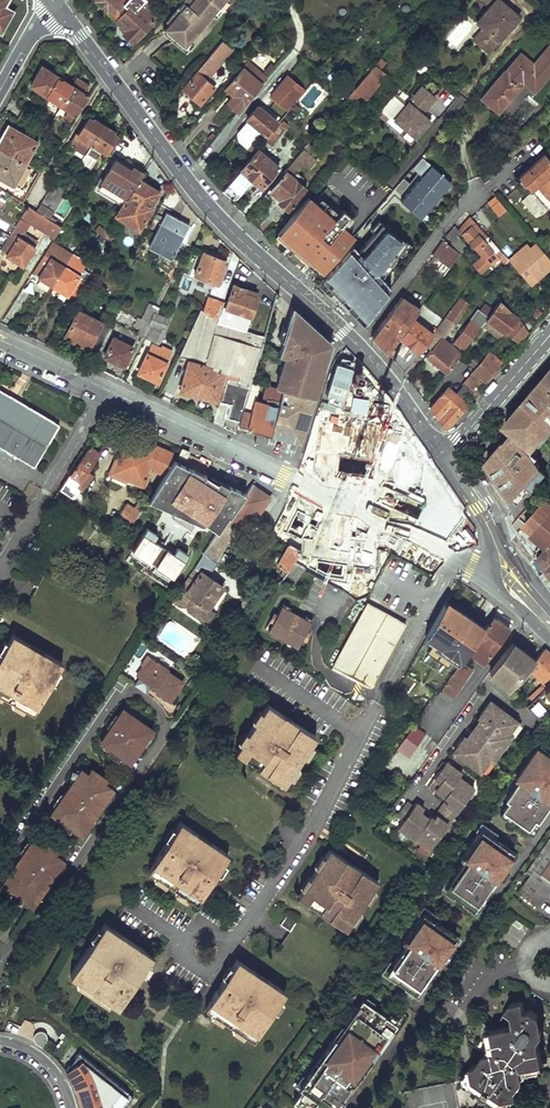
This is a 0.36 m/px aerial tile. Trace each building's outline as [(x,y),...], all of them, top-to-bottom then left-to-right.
[(0,31),(12,11),(3,6),(6,0),(0,0),(0,31)] [(115,20),(127,7),(132,11),(143,1),(144,0),(93,0),(115,20)] [(177,7),(175,10),(175,11),(175,13),(175,14),(161,32),(185,52),(229,0),(183,0),(177,7)] [(496,0),(479,0),(488,8),(475,24),(482,30),(472,42),(488,55),(518,18),(496,0)] [(127,7),(115,20),(114,21),(125,31),(122,34),(131,42),(151,19),(150,17),(155,12),(143,1),(132,11),(127,7)] [(225,58),(214,48),(180,91),(197,105),(213,86),(207,80),(225,58)] [(521,56),(506,75),(504,73),(484,98),(499,111),(523,82),(536,93),(549,75),(549,51),(536,68),(521,56)] [(380,58),(375,65),(380,70),(386,63),(380,58)] [(237,113),(268,77),(248,59),(223,89),(231,95),(225,102),(237,113)] [(380,70),(375,65),(352,90),(359,96),(365,101),(387,76),(380,70)] [(58,80),(59,77),(42,67),(30,87),(47,97),(58,80)] [(303,88),(287,75),(269,94),(285,108),(303,88)] [(62,83),(58,80),(47,97),(55,102),(50,110),(56,114),(61,106),(74,114),(84,97),(81,95),(87,85),(76,79),(72,86),(63,81),(62,83)] [(434,98),(421,87),(406,105),(394,94),(376,115),(384,123),(389,117),(403,130),(398,136),(409,145),(428,122),(420,115),(434,98)] [(300,98),(305,107),(317,101),(319,106),(327,101),(321,89),(315,92),(314,91),(300,98)] [(359,96),(352,90),(346,98),(353,104),(359,96)] [(511,112),(525,97),(518,91),(504,106),(511,112)] [(259,103),(244,120),(246,121),(258,132),(264,136),(278,120),(259,103)] [(36,118),(22,111),(17,120),(30,128),(36,118)] [(92,121),(88,119),(77,136),(85,141),(83,144),(96,151),(97,149),(105,154),(116,137),(112,134),(113,132),(93,120),(92,121)] [(258,132),(246,121),(236,132),(236,140),(245,147),(258,132)] [(285,126),(281,122),(263,141),(268,146),(285,126)] [(0,142),(0,149),(26,164),(38,142),(9,126),(0,142)] [(280,163),(260,146),(221,190),(233,200),(251,179),(260,187),(280,163)] [(303,148),(264,194),(284,212),(304,188),(291,177),(302,164),(307,168),(315,159),(303,148)] [(13,185),(26,164),(0,149),(0,178),(13,185)] [(543,154),(518,176),(531,191),(537,185),(549,200),(549,162),(543,154)] [(142,172),(116,156),(100,183),(127,199),(116,216),(138,229),(160,192),(138,179),(142,172)] [(449,181),(422,157),(413,167),(422,175),(413,186),(403,178),(385,199),(387,201),(393,194),(411,210),(416,204),(424,210),(449,181)] [(66,189),(54,182),(36,212),(48,219),(66,189)] [(498,216),(507,209),(496,194),(486,200),(498,216)] [(332,218),(307,197),(277,233),(308,260),(339,225),(349,214),(341,208),(332,218)] [(16,199),(11,207),(17,211),(0,238),(0,252),(15,261),(15,260),(24,265),(35,246),(12,232),(21,218),(54,238),(61,226),(48,219),(36,212),(16,199)] [(418,216),(424,210),(416,204),(411,210),(418,216)] [(170,258),(188,224),(165,212),(147,245),(170,258)] [(501,254),(470,218),(458,228),(482,256),(472,264),(479,273),(501,254)] [(320,279),(361,323),(389,286),(379,276),(403,245),(380,224),(357,250),(354,254),(347,248),(320,279)] [(339,225),(308,260),(320,270),(351,235),(339,225)] [(110,234),(96,226),(93,231),(107,239),(110,234)] [(459,253),(441,241),(432,254),(449,266),(459,253)] [(85,263),(51,242),(33,271),(40,275),(39,276),(46,280),(45,281),(60,291),(61,290),(67,294),(68,292),(75,296),(84,281),(77,276),(85,263)] [(535,243),(525,251),(521,247),(507,259),(530,286),(549,269),(549,260),(535,243)] [(347,248),(354,254),(357,250),(350,244),(347,248)] [(225,261),(202,252),(192,279),(196,280),(198,276),(217,283),(225,261)] [(132,272),(123,269),(121,274),(130,277),(132,272)] [(242,287),(232,284),(225,306),(249,314),(255,297),(241,292),(242,287)] [(238,421),(250,381),(268,313),(259,310),(255,323),(219,314),(223,302),(206,296),(177,357),(187,360),(179,391),(229,405),(226,417),(238,421)] [(397,337),(417,310),(400,297),(371,335),(381,345),(387,352),(397,337)] [(432,333),(424,343),(431,348),(439,337),(441,338),(466,303),(459,297),(432,333)] [(518,342),(526,333),(517,318),(498,301),(486,317),(518,342)] [(158,308),(147,303),(140,319),(137,317),(134,324),(140,327),(137,333),(157,343),(168,319),(156,314),(158,308)] [(281,391),(314,399),(323,370),(331,344),(290,308),(279,342),(280,343),(276,357),(281,358),(272,387),(272,388),(281,391)] [(101,321),(77,309),(66,334),(74,338),(72,341),(87,348),(101,321)] [(463,349),(486,317),(477,311),(454,342),(463,349)] [(432,333),(413,319),(399,338),(418,352),(424,343),(432,333)] [(399,338),(397,337),(387,352),(403,371),(418,352),(399,338)] [(441,338),(439,337),(431,348),(424,356),(445,372),(460,353),(441,338)] [(131,346),(112,338),(104,357),(122,365),(131,346)] [(159,348),(150,344),(137,372),(157,381),(170,351),(160,346),(159,348)] [(489,351),(461,383),(473,394),(501,362),(489,351)] [(530,447),(535,451),(549,433),(549,369),(503,424),(512,431),(530,447)] [(250,381),(238,421),(237,426),(244,428),(244,430),(251,432),(268,437),(281,391),(272,388),(272,387),(264,385),(259,401),(255,400),(259,384),(250,381)] [(429,407),(444,428),(465,404),(446,387),(429,407)] [(0,390),(0,447),(33,467),(58,424),(0,390)] [(281,391),(268,437),(278,439),(299,445),(314,399),(281,391)] [(511,499),(517,504),(543,475),(537,469),(538,468),(526,451),(530,447),(512,431),(484,463),(510,500),(511,499)] [(141,447),(124,440),(111,470),(142,484),(149,467),(161,472),(170,450),(144,439),(141,447)] [(101,451),(90,444),(59,488),(80,502),(86,493),(82,489),(91,476),(86,473),(101,451)] [(188,451),(182,448),(179,456),(185,459),(188,451)] [(247,491),(174,459),(147,501),(218,533),(228,519),(247,491)] [(247,533),(272,497),(253,484),(247,491),(228,519),(241,528),(247,533)] [(549,543),(549,493),(525,522),(533,531),(531,534),(533,536),(546,548),(549,543)] [(145,503),(139,500),(133,508),(127,504),(116,522),(129,529),(145,503)] [(216,564),(241,528),(228,519),(218,533),(203,555),(216,564)] [(152,569),(168,580),(187,553),(176,545),(174,548),(154,535),(156,532),(146,525),(131,548),(141,555),(138,560),(146,566),(149,561),(155,564),(152,569)] [(546,548),(537,559),(549,576),(549,543),(546,548)] [(299,548),(288,544),(280,558),(278,557),(275,557),(272,562),(273,565),(281,569),(278,574),(281,576),(299,548)] [(201,573),(194,568),(182,586),(188,590),(186,592),(192,597),(187,605),(188,611),(204,622),(208,621),(214,612),(208,607),(223,586),(216,582),(220,577),(211,571),(208,576),(202,571),(201,573)] [(459,659),(463,654),(466,649),(482,627),(444,600),(424,637),(436,645),(434,649),(443,656),(447,651),(459,659)] [(403,622),(364,602),(331,666),(370,686),(403,622)] [(288,606),(282,603),(276,613),(273,611),(263,627),(298,648),(308,632),(305,630),(311,620),(303,615),(302,618),(287,609),(288,606)] [(495,620),(490,616),(482,627),(466,649),(480,659),(484,653),(488,656),(507,629),(503,626),(495,620)] [(0,653),(0,694),(31,711),(59,662),(11,634),(0,653)] [(526,669),(534,659),(511,642),(487,675),(508,690),(526,669)] [(544,649),(534,659),(526,669),(541,683),(530,694),(534,697),(537,695),(549,681),(549,655),(544,649)] [(459,659),(442,683),(452,690),(471,664),(465,659),(467,657),(463,654),(459,659)] [(167,667),(151,657),(145,665),(142,663),(135,674),(154,686),(153,688),(170,699),(182,680),(166,669),(167,667)] [(537,695),(549,706),(549,681),(537,695)] [(312,732),(266,700),(233,748),(280,780),(312,732)] [(537,700),(530,708),(541,717),(548,709),(537,700)] [(519,724),(490,702),(478,718),(480,719),(466,738),(464,737),(453,752),(480,772),(489,759),(492,761),(498,752),(496,750),(503,740),(506,742),(519,724)] [(155,730),(121,708),(114,720),(110,718),(106,725),(108,727),(100,740),(108,745),(104,751),(116,758),(119,754),(130,760),(141,742),(145,745),(155,730)] [(425,730),(413,722),(397,744),(409,752),(425,730)] [(438,740),(432,736),(425,745),(431,749),(438,740)] [(535,748),(514,777),(517,780),(504,798),(507,800),(500,809),(526,827),(532,818),(535,820),(549,799),(549,758),(535,748)] [(461,774),(445,762),(428,787),(434,791),(435,790),(447,799),(433,819),(429,817),(428,819),(420,813),(423,809),(415,803),(412,807),(406,802),(396,815),(403,820),(397,828),(412,839),(413,838),(429,850),(474,789),(458,777),(461,774)] [(105,778),(83,763),(49,812),(59,818),(56,822),(67,830),(70,826),(80,833),(111,786),(103,781),(105,778)] [(227,855),(177,822),(146,871),(195,903),(227,855)] [(512,850),(478,828),(458,858),(460,860),(448,878),(450,880),(444,889),(470,907),(476,898),(480,900),(502,867),(501,866),(512,850)] [(56,849),(34,834),(1,883),(10,889),(7,894),(19,902),(22,897),(31,903),(62,857),(54,852),(56,849)] [(524,873),(528,875),(516,892),(536,906),(549,886),(549,836),(524,873)] [(379,881),(331,848),(299,895),(347,928),(379,881)] [(453,934),(421,911),(400,942),(403,944),(390,962),(392,964),(386,973),(412,991),(418,982),(422,984),(444,951),(443,950),(453,934)] [(287,913),(281,922),(290,929),(296,920),(287,913)] [(152,957),(103,924),(69,976),(118,1008),(152,957)] [(286,994),(237,960),(205,1007),(254,1041),(286,994)] [(296,1096),(313,1107),(332,1107),(335,1104),(331,1101),(335,1097),(338,1099),(340,1100),(341,1099),(343,1098),(346,1093),(343,1091),(361,1067),(359,1066),(363,1061),(367,1064),(380,1047),(380,1045),(379,1044),(389,1030),(391,1032),(400,1019),(389,1011),(387,1013),(376,1005),(377,1002),(366,994),(357,1007),(359,1008),(340,1034),(338,1032),(302,1081),(305,1083),(296,1096)] [(521,998),(509,1000),(504,1008),(512,1013),(513,1025),(485,1030),(489,1052),(484,1054),(477,1064),(471,1066),(461,1080),(502,1107),(505,1107),(514,1095),(512,1089),(520,1077),(518,1071),(540,1068),(535,1040),(541,1032),(540,1027),(535,1028),(534,1022),(531,1021),(537,1012),(531,1009),(522,1011),(521,998)] [(37,1044),(42,1047),(46,1041),(47,1039),(47,1037),(46,1035),(45,1033),(43,1032),(41,1031),(39,1031),(37,1032),(36,1032),(35,1034),(41,1038),(37,1044)] [(34,1042),(37,1044),(41,1038),(35,1034),(33,1035),(33,1037),(32,1039),(33,1041),(34,1042)] [(76,1049),(62,1066),(75,1090),(81,1103),(83,1107),(122,1107),(133,1094),(76,1049)]
